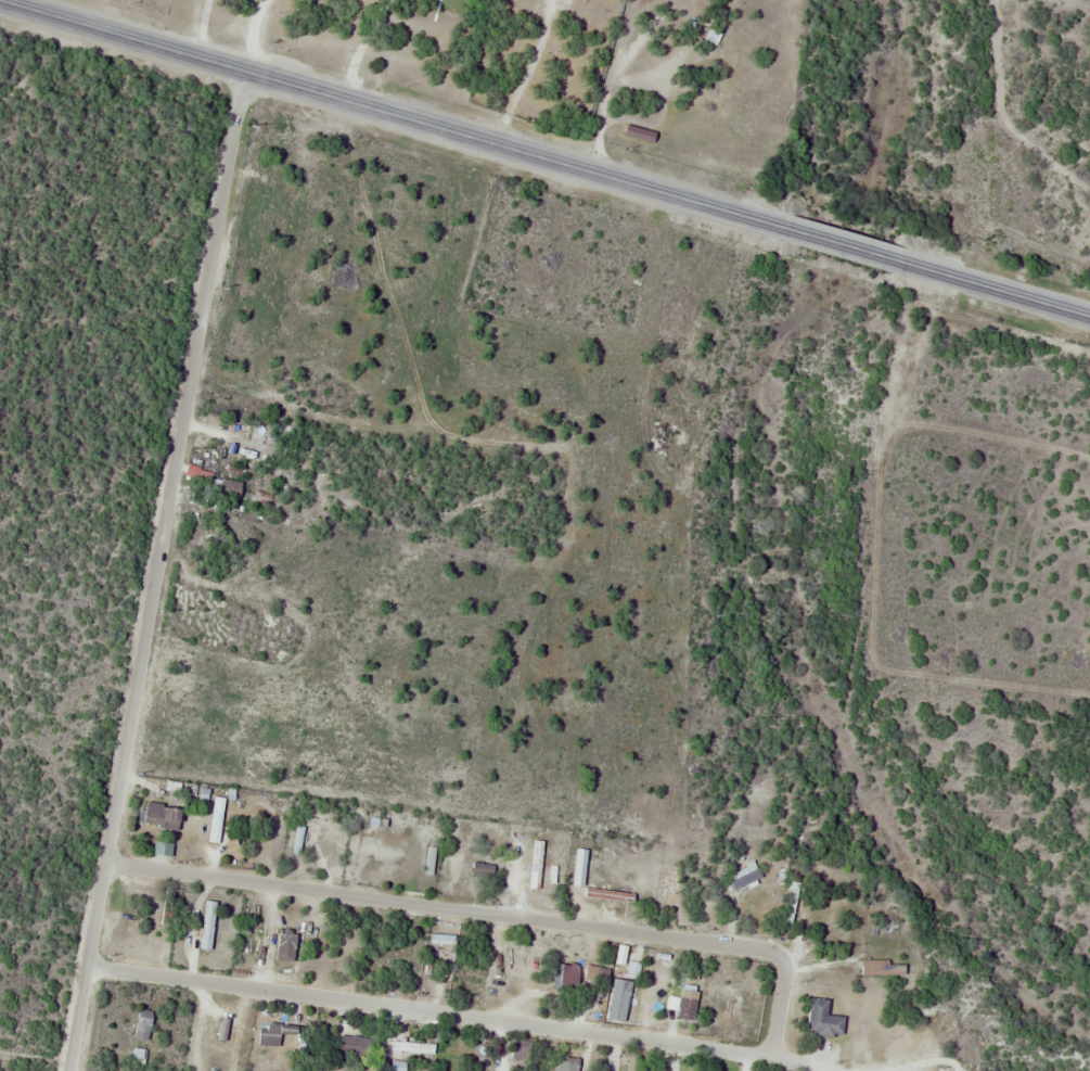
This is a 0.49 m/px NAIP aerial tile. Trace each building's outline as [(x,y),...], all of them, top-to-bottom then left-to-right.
[(220,490),(218,500),(239,504),(243,484),(212,477),(212,475),(201,472),(198,485),(220,490)] [(225,799),(215,797),(208,842),(218,844),(225,799)] [(141,821),(177,833),(183,813),(147,801),(141,821)] [(539,890),(543,842),(534,841),(530,889),(539,890)] [(472,875),(493,878),(495,867),(474,863),(472,875)] [(635,877),(589,873),(588,881),(635,885),(635,877)] [(673,906),(677,878),(670,877),(666,905),(673,906)] [(799,883),(789,882),(783,924),(793,926),(799,883)] [(201,950),(212,950),(216,903),(205,902),(201,950)] [(299,935),(281,931),(275,959),(293,963),(299,935)] [(862,976),(902,976),(902,963),(862,963),(862,976)] [(552,993),(576,995),(579,967),(555,965),(552,993)] [(608,968),(596,967),(595,987),(607,987),(608,968)] [(842,979),(842,971),(813,971),(813,979),(842,979)] [(625,1023),(631,982),(614,979),(608,1020),(625,1023)] [(697,1021),(697,993),(680,993),(680,1021),(697,1021)] [(843,1038),(845,1018),(827,1016),(829,1001),(810,999),(807,1035),(843,1038)] [(147,1042),(155,1014),(141,1010),(133,1038),(147,1042)] [(259,1046),(279,1046),(280,1027),(260,1026),(259,1046)] [(370,1038),(341,1037),(341,1059),(369,1060),(370,1038)]
